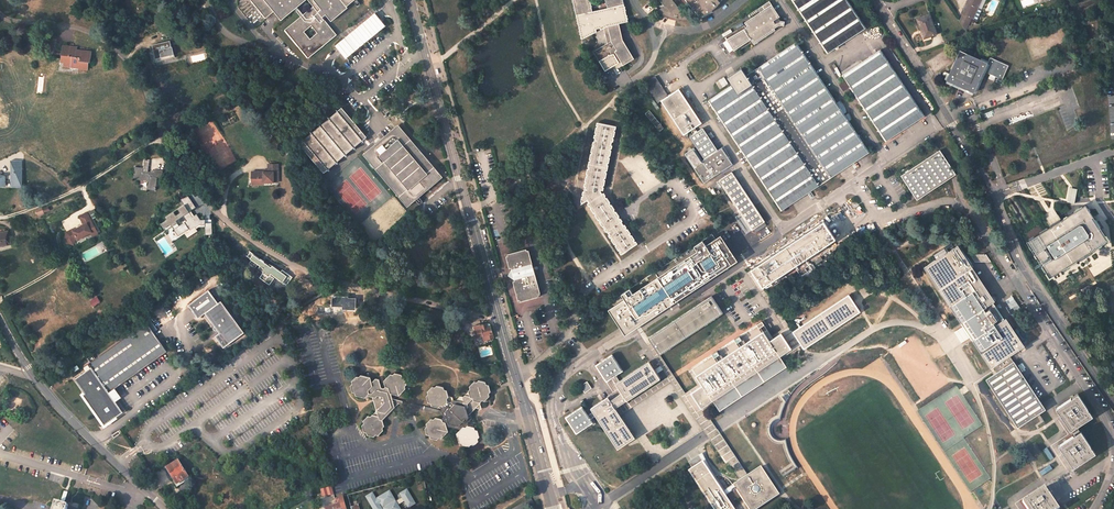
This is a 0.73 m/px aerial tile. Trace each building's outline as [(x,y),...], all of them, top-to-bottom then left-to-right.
[(281,18),(295,7),(301,14),(284,28),(308,56),(337,33),(322,15),(326,13),(332,20),(348,6),(347,5),(353,0),(310,0),(314,4),(303,13),(297,5),(304,0),(267,0),(281,18)] [(604,28),(605,36),(607,43),(593,52),(605,71),(619,63),(618,61),(620,60),(623,65),(634,59),(622,40),(619,24),(622,23),(627,22),(623,0),(606,0),(608,8),(592,11),(589,0),(573,0),(581,37),(590,35),(604,28)] [(664,7),(657,12),(662,15),(668,18),(674,20),(675,20),(680,21),(687,21),(671,0),(658,0),(664,7)] [(699,18),(705,16),(710,13),(715,9),(719,4),(722,0),(685,0),(699,18)] [(827,53),(865,28),(847,0),(792,0),(815,34),(827,53)] [(972,18),(973,18),(978,8),(982,0),(968,0),(965,6),(968,7),(966,11),(963,10),(962,14),(963,14),(972,18)] [(726,37),(735,53),(752,42),(754,44),(782,25),(783,26),(784,21),(782,21),(771,5),(744,23),(745,24),(726,37)] [(973,18),(977,20),(982,10),(978,8),(973,18)] [(929,14),(917,19),(921,29),(919,30),(922,39),(937,33),(929,14)] [(972,18),(963,14),(960,21),(964,27),(967,20),(970,22),(972,18)] [(176,57),(173,47),(172,47),(171,41),(153,45),(154,50),(153,51),(155,59),(162,57),(163,61),(176,57)] [(747,76),(819,185),(839,172),(866,154),(869,153),(866,148),(862,142),(848,121),(834,100),(828,91),(824,86),(808,60),(803,53),(796,43),(779,54),(747,76)] [(74,46),(63,45),(62,59),(65,59),(65,62),(64,66),(72,67),(72,64),(80,65),(80,67),(80,68),(89,69),(90,62),(89,62),(89,58),(92,58),(92,51),(77,50),(74,49),(74,46)] [(867,113),(886,141),(924,116),(880,50),(842,75),(845,80),(850,87),(867,113)] [(1009,65),(997,60),(990,57),(988,63),(960,50),(946,80),(974,93),(984,71),(1003,80),(1009,65)] [(753,167),(782,210),(792,203),(805,195),(811,191),(819,185),(747,76),(742,68),(727,78),(732,85),(711,99),(709,100),(723,121),(752,165),(753,167)] [(657,103),(662,100),(668,96),(655,76),(654,77),(644,84),(657,103)] [(720,89),(729,84),(725,77),(716,82),(720,89)] [(850,87),(845,80),(840,84),(844,91),(850,87)] [(662,100),(684,134),(690,130),(694,127),(701,123),(678,89),(668,96),(662,100)] [(203,107),(207,112),(212,109),(209,104),(203,107)] [(300,144),(325,172),(367,137),(342,107),(300,144)] [(663,128),(650,111),(646,113),(660,131),(663,128)] [(966,118),(968,122),(981,117),(979,113),(966,118)] [(607,231),(622,253),(636,244),(621,222),(620,222),(602,194),(601,195),(599,192),(599,190),(602,190),(615,126),(598,123),(583,203),(587,200),(608,231),(607,231)] [(686,153),(664,127),(663,128),(660,131),(693,171),(695,169),(684,154),(686,153)] [(694,127),(690,130),(693,134),(689,136),(704,159),(717,150),(702,128),(697,131),(694,127)] [(366,155),(408,204),(415,198),(419,203),(421,204),(422,203),(422,202),(422,200),(418,196),(441,177),(398,128),(366,155)] [(721,147),(717,150),(704,159),(702,160),(694,148),(686,153),(684,154),(695,169),(704,182),(704,183),(732,164),(721,147)] [(915,198),(917,200),(950,178),(955,175),(939,150),(901,176),(913,194),(914,196),(915,198)] [(12,187),(24,187),(23,160),(11,160),(12,187)] [(258,181),(258,184),(265,184),(264,182),(278,182),(278,163),(267,163),(267,170),(266,170),(263,170),(251,170),(252,181),(258,181)] [(156,188),(157,176),(162,176),(163,169),(155,168),(154,171),(148,170),(148,165),(143,164),(143,166),(134,165),(133,177),(149,179),(148,187),(156,188)] [(735,218),(746,234),(753,229),(765,222),(754,206),(752,204),(732,172),(719,181),(740,214),(735,218)] [(1071,187),(1067,201),(1075,203),(1079,189),(1071,187)] [(196,207),(188,195),(181,199),(185,205),(179,209),(181,213),(176,216),(174,212),(166,217),(168,220),(161,224),(165,231),(172,226),(175,231),(178,236),(189,229),(191,231),(201,224),(201,225),(206,225),(205,220),(201,220),(197,214),(193,217),(190,212),(196,207)] [(1107,240),(1085,206),(1061,221),(1059,219),(1051,224),(1052,226),(1027,242),(1050,277),(1107,240)] [(35,209),(38,216),(45,214),(42,207),(35,209)] [(97,229),(88,212),(81,216),(85,224),(74,230),(74,229),(68,232),(65,242),(75,244),(76,239),(78,238),(79,239),(92,232),(97,229)] [(756,276),(763,286),(835,239),(828,228),(827,227),(824,222),(771,257),(767,259),(763,262),(752,269),(755,274),(756,276)] [(765,223),(754,230),(756,233),(767,225),(765,223)] [(206,227),(206,225),(201,225),(201,224),(191,231),(189,229),(178,236),(175,231),(174,232),(178,238),(184,234),(187,238),(197,231),(196,229),(198,227),(206,227)] [(1037,228),(1026,233),(1028,238),(1040,233),(1037,228)] [(0,232),(0,246),(12,244),(9,230),(0,232)] [(624,332),(626,334),(638,326),(673,303),(675,302),(738,260),(736,258),(736,257),(718,230),(655,272),(622,293),(625,298),(621,300),(609,309),(624,332)] [(936,260),(955,247),(952,243),(932,255),(936,260)] [(970,332),(993,367),(994,366),(1010,356),(1021,348),(1001,317),(996,320),(994,318),(999,314),(955,247),(936,260),(926,266),(963,321),(969,330),(970,332)] [(515,282),(520,301),(521,301),(522,303),(541,298),(540,296),(542,295),(530,251),(528,251),(528,250),(509,255),(509,257),(508,257),(511,269),(512,268),(513,270),(508,276),(512,278),(516,280),(516,282),(515,282)] [(1094,259),(1053,285),(1062,299),(1102,273),(1094,259)] [(756,276),(755,274),(751,276),(752,279),(773,310),(779,320),(785,328),(782,330),(771,337),(767,330),(763,332),(770,341),(781,334),(789,346),(791,349),(794,347),(798,344),(800,343),(798,340),(793,332),(792,333),(785,321),(783,319),(782,317),(765,292),(762,287),(763,286),(756,276)] [(210,289),(189,305),(199,318),(206,313),(215,326),(215,327),(214,327),(214,328),(214,329),(215,330),(216,330),(217,330),(218,330),(219,330),(221,332),(216,336),(224,347),(245,332),(222,301),(219,303),(210,289)] [(800,343),(804,348),(860,311),(854,303),(849,295),(793,332),(798,340),(800,343)] [(97,296),(90,302),(94,307),(101,301),(97,296)] [(653,344),(660,354),(723,313),(716,302),(712,296),(700,304),(649,337),(651,341),(653,344)] [(686,396),(697,412),(703,408),(713,401),(780,357),(792,350),(791,349),(789,346),(781,334),(770,341),(763,332),(767,330),(767,329),(762,321),(757,325),(758,327),(741,338),(740,336),(734,340),(735,341),(718,352),(717,351),(712,354),(713,356),(692,370),(703,385),(686,396)] [(167,351),(146,322),(88,363),(91,367),(75,379),(107,424),(123,411),(109,392),(167,351)] [(491,325),(488,323),(475,326),(478,337),(484,335),(486,340),(488,339),(488,340),(495,338),(491,325)] [(619,406),(616,408),(620,414),(672,380),(707,434),(711,440),(726,463),(729,461),(741,480),(743,482),(746,480),(749,478),(720,434),(716,428),(713,423),(704,409),(703,408),(697,412),(686,396),(703,385),(692,370),(689,372),(698,385),(685,394),(674,376),(672,374),(659,355),(660,354),(653,344),(651,341),(649,343),(647,344),(661,365),(654,369),(655,371),(657,374),(664,369),(669,377),(629,403),(627,401),(619,406)] [(605,358),(595,365),(613,393),(619,389),(616,384),(620,381),(619,381),(616,375),(623,371),(612,354),(605,358)] [(1012,420),(1018,427),(1045,409),(1010,356),(994,366),(996,369),(998,372),(986,380),(1012,420)] [(780,357),(713,401),(714,403),(718,409),(785,364),(783,361),(780,357)] [(627,401),(660,379),(657,374),(655,371),(654,369),(649,362),(620,381),(616,384),(619,389),(622,393),(613,398),(611,400),(616,408),(619,406),(627,401)] [(385,426),(383,420),(399,403),(403,404),(404,401),(392,398),(391,393),(399,396),(406,389),(405,386),(407,384),(405,378),(402,377),(402,374),(395,373),(393,375),(390,374),(384,381),(386,387),(385,388),(382,388),(379,379),(376,378),(372,383),(371,377),(361,375),(359,377),(356,376),(352,381),(353,383),(351,386),(353,392),(356,392),(356,395),(365,398),(367,395),(373,397),(374,399),(377,411),(371,417),(368,416),(364,420),(365,423),(363,425),(364,432),(367,432),(368,435),(374,436),(376,434),(379,435),(383,431),(382,428),(385,426)] [(447,427),(460,430),(456,434),(459,443),(462,443),(462,446),(469,448),(471,446),(474,446),(478,442),(477,439),(479,437),(477,430),(474,430),(473,427),(468,426),(467,423),(472,419),(470,414),(473,412),(477,407),(477,408),(477,409),(482,409),(480,405),(479,405),(484,400),(486,401),(490,396),(489,393),(491,391),(489,385),(486,384),(485,382),(480,380),(478,382),(475,381),(470,386),(471,390),(464,397),(460,396),(456,401),(453,400),(452,396),(448,396),(447,390),(444,390),(443,387),(437,385),(435,388),(432,387),(428,392),(429,394),(427,396),(428,402),(431,403),(432,406),(438,407),(440,405),(442,410),(443,414),(444,417),(442,419),(436,417),(433,420),(430,419),(427,423),(427,426),(425,428),(427,435),(430,435),(430,438),(436,440),(438,438),(442,438),(448,431),(447,427)] [(590,386),(587,381),(580,386),(585,393),(591,388),(590,386)] [(611,395),(608,396),(611,400),(613,398),(622,393),(619,389),(613,393),(611,395)] [(1055,409),(1070,431),(1092,416),(1077,394),(1055,409)] [(778,396),(753,413),(759,421),(756,438),(782,476),(797,467),(793,461),(790,455),(788,449),(786,440),(783,441),(778,441),(772,437),(770,432),(769,428),(771,424),(775,420),(780,418),(782,411),(785,403),(780,395),(778,396)] [(596,416),(618,448),(635,437),(620,414),(616,408),(611,400),(608,396),(600,402),(591,408),(593,411),(596,416)] [(442,410),(404,401),(403,404),(443,414),(442,410)] [(565,417),(577,433),(593,422),(591,419),(596,416),(593,411),(588,415),(582,406),(565,417)] [(113,434),(112,435),(114,437),(122,432),(120,429),(113,434)] [(1058,445),(1073,468),(1095,453),(1080,431),(1058,445)] [(1047,448),(1044,450),(1051,460),(1054,458),(1047,448)] [(689,471),(715,508),(734,508),(724,494),(723,492),(711,474),(709,471),(698,456),(689,462),(693,468),(689,471)] [(188,476),(178,460),(166,468),(176,482),(175,483),(176,485),(177,484),(177,483),(188,476)] [(743,482),(738,485),(747,500),(752,508),(775,493),(773,491),(760,471),(749,478),(746,480),(743,482)] [(176,485),(176,486),(190,478),(188,476),(177,483),(177,484),(176,485)] [(738,485),(743,482),(741,480),(723,492),(724,494),(738,485)] [(331,487),(321,490),(323,497),(333,494),(331,487)] [(1027,508),(1060,508),(1045,487),(1022,502),(1027,508)] [(373,508),(378,508),(381,507),(379,504),(381,503),(384,508),(398,508),(400,508),(398,505),(405,501),(406,503),(414,501),(407,490),(400,493),(402,497),(402,498),(395,501),(389,491),(377,498),(378,499),(376,499),(372,493),(366,497),(373,508)] [(347,508),(343,496),(339,497),(341,503),(325,508),(326,508),(346,508),(347,508)]
